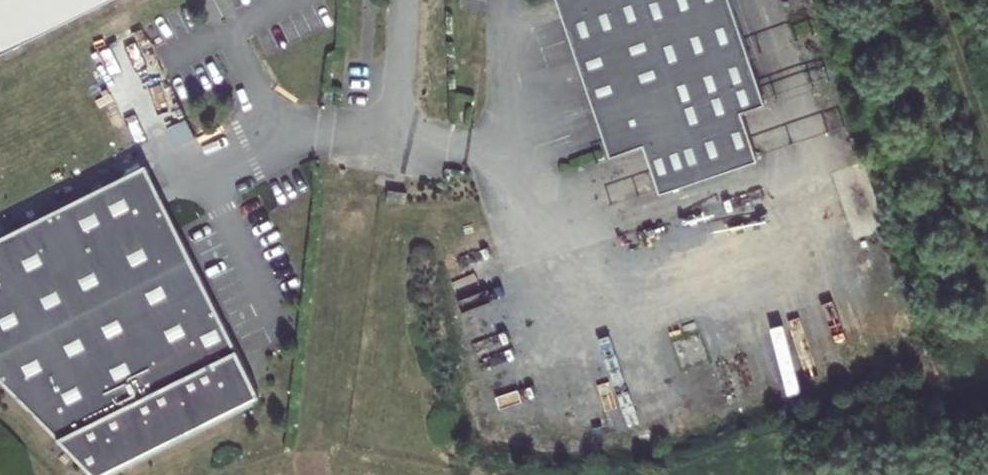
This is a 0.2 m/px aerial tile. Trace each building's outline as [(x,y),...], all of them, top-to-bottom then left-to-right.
[(7,53),(115,0),(0,0),(0,40),(7,53)] [(609,156),(644,145),(660,192),(756,161),(740,113),(764,105),(730,0),(558,0),(609,156)] [(0,224),(0,370),(91,464),(257,382),(244,356),(142,154),(0,224)] [(388,208),(406,211),(408,200),(390,197),(388,208)]
